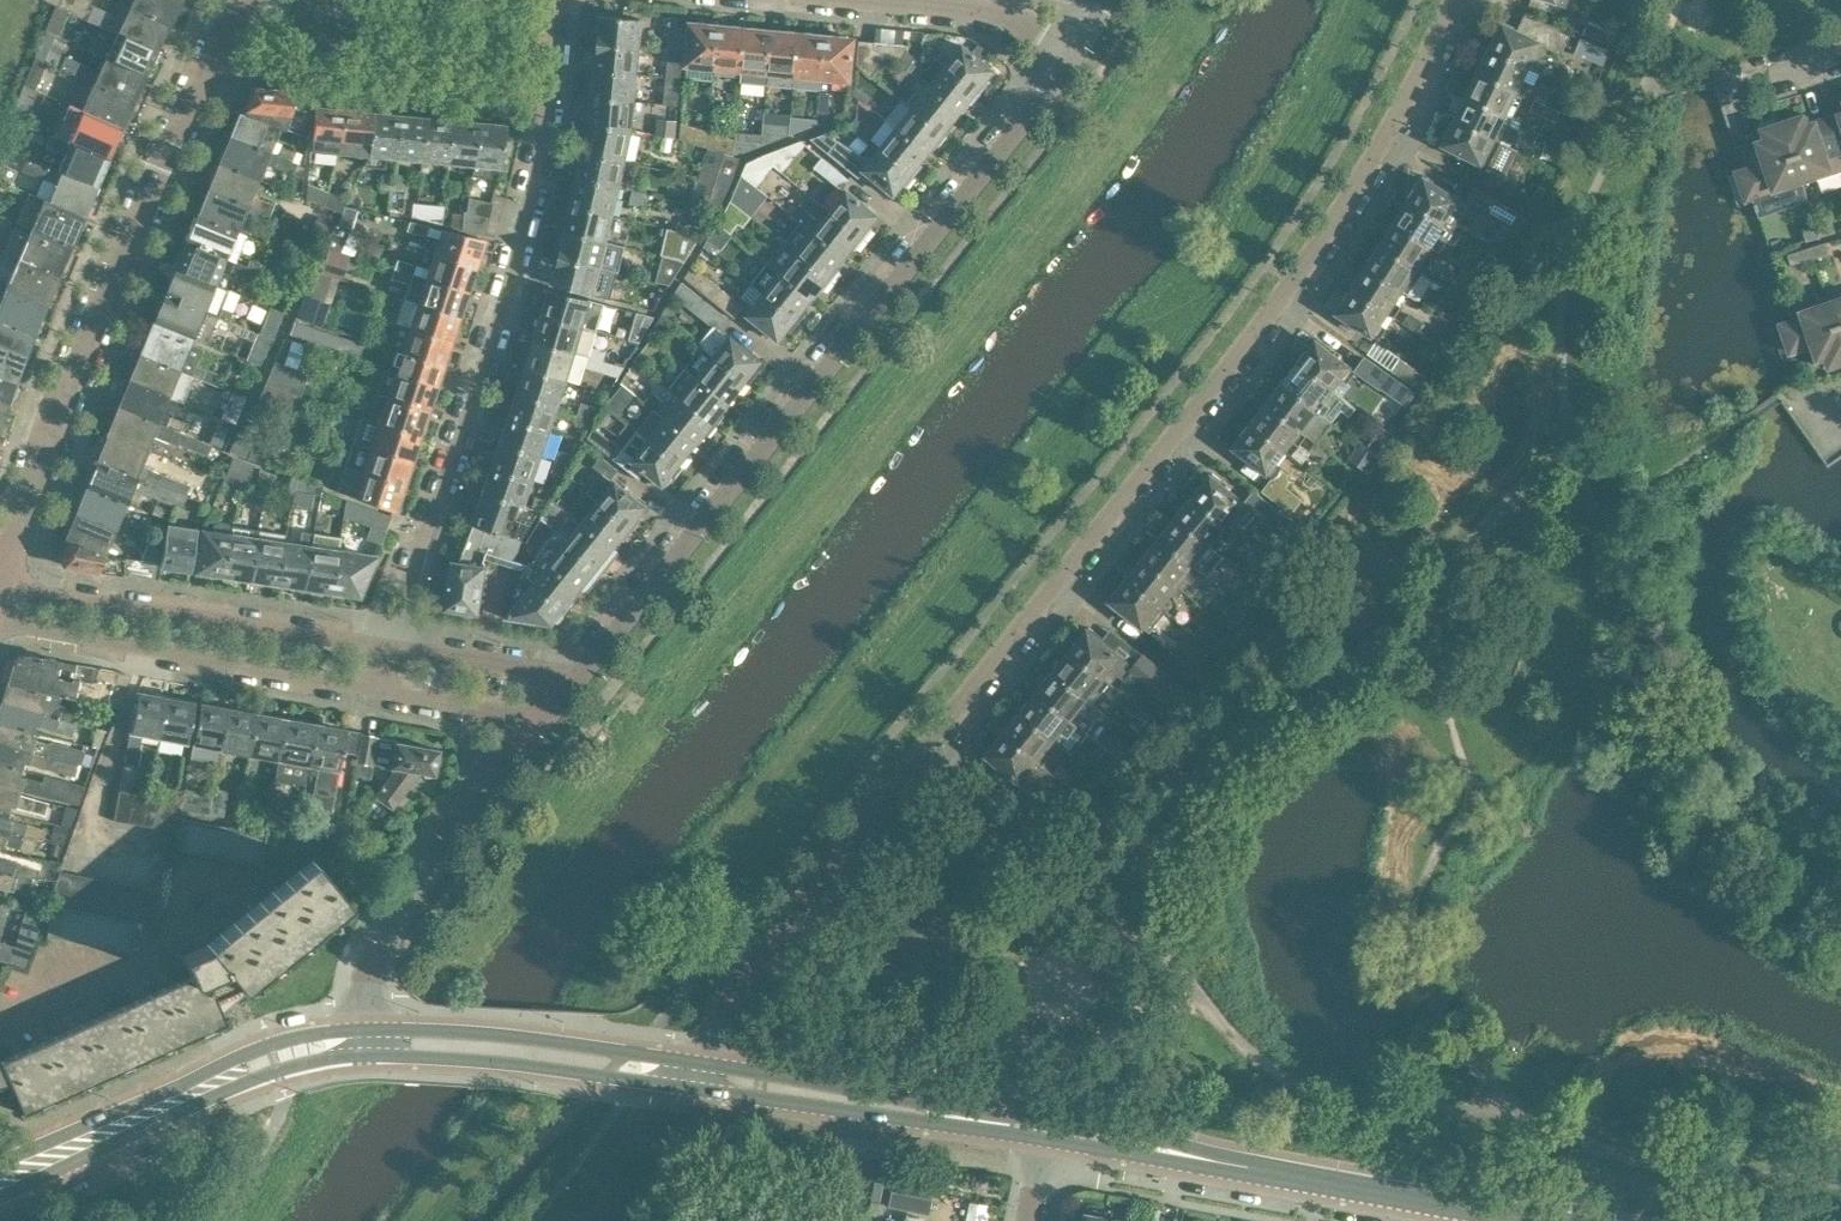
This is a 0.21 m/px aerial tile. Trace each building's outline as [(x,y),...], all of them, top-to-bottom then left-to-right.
[(56,5),(67,9),(82,16),(90,0),(59,0),(56,5)] [(180,0),(116,0),(129,5),(169,23),(170,24),(181,1),(180,0)] [(169,23),(129,5),(123,18),(92,4),(85,18),(117,32),(157,51),(169,23)] [(52,15),(46,30),(55,35),(62,19),(52,15)] [(639,47),(642,19),(602,15),(601,29),(598,30),(597,38),(599,41),(599,43),(639,47)] [(1490,39),(1486,48),(1528,68),(1529,67),(1540,73),(1547,59),(1543,57),(1548,47),(1560,53),(1568,37),(1523,16),(1516,31),(1502,24),(1495,38),(1490,39)] [(1613,45),(1619,31),(1589,19),(1583,33),(1613,45)] [(715,65),(719,27),(707,26),(705,22),(697,22),(695,25),(692,24),(688,63),(715,65)] [(742,68),(746,29),(744,29),(741,26),(734,25),(730,28),(719,27),(715,65),(742,68)] [(670,26),(667,49),(670,49),(684,50),(684,49),(686,28),(670,26)] [(769,71),(773,32),(762,31),(759,27),(752,27),(748,30),(746,29),(742,68),(769,71)] [(133,102),(145,75),(105,57),(99,70),(50,48),(55,35),(46,30),(34,57),(48,63),(93,83),(133,102)] [(157,51),(117,32),(111,45),(96,38),(97,36),(82,30),(77,44),(105,57),(145,75),(157,51)] [(796,73),(800,34),(797,34),(795,31),(787,30),(783,33),(773,32),(769,71),(796,73)] [(823,76),(826,37),(815,36),(812,32),(806,32),(802,35),(800,34),(796,73),(823,76)] [(850,78),(854,39),(851,39),(848,35),(841,35),(837,38),(826,37),(823,76),(850,78)] [(1611,49),(1581,37),(1576,51),(1606,63),(1611,49)] [(860,40),(857,64),(874,75),(888,55),(874,44),(874,41),(860,40)] [(980,93),(946,66),(938,76),(916,58),(917,57),(907,49),(907,44),(874,41),(874,44),(888,55),(907,68),(907,69),(961,112),(969,101),(972,103),(980,93)] [(637,75),(639,47),(599,43),(599,46),(596,47),(595,56),(598,58),(597,71),(637,75)] [(994,70),(962,45),(946,66),(980,93),(988,82),(986,81),(994,70)] [(1484,61),(1478,74),(1524,96),(1530,82),(1534,84),(1540,73),(1529,67),(1528,68),(1486,48),(1482,57),(1484,61)] [(681,79),(684,50),(670,49),(667,78),(681,79)] [(34,57),(23,83),(36,89),(48,63),(34,57)] [(907,69),(900,78),(912,87),(916,91),(906,103),(947,135),(955,124),(952,122),(961,112),(907,69)] [(634,101),(637,75),(597,71),(595,83),(593,85),(592,92),(594,95),(594,98),(634,101)] [(1519,106),(1524,96),(1478,74),(1474,82),(1469,83),(1466,90),(1468,94),(1467,98),(1505,116),(1506,114),(1513,118),(1519,106)] [(679,104),(681,79),(667,78),(665,104),(679,104)] [(24,122),(39,90),(23,83),(9,116),(24,122)] [(121,128),(133,102),(93,83),(81,109),(121,128)] [(856,84),(854,96),(860,100),(864,104),(871,96),(856,84)] [(308,136),(311,94),(258,90),(250,92),(243,111),(281,126),(308,136)] [(828,121),(831,92),(821,91),(819,120),(818,124),(828,121)] [(632,128),(634,101),(594,98),(594,100),(591,102),(590,110),(592,113),(591,123),(632,128)] [(1505,116),(1467,98),(1463,106),(1458,107),(1452,120),(1500,144),(1501,142),(1511,146),(1522,122),(1513,118),(1506,114),(1505,116)] [(895,108),(885,120),(895,128),(928,154),(936,144),(938,146),(947,135),(906,103),(902,100),(895,108)] [(1550,109),(1534,101),(1530,109),(1546,117),(1550,109)] [(121,128),(81,109),(69,104),(63,118),(75,123),(67,141),(66,141),(107,160),(121,128)] [(1573,104),(1568,114),(1581,120),(1585,110),(1573,104)] [(340,150),(344,109),(330,107),(330,110),(315,109),(312,147),(323,148),(340,150)] [(369,153),(372,114),(356,113),(356,110),(344,109),(340,150),(369,153)] [(296,151),(274,141),(281,126),(243,111),(242,113),(238,112),(233,126),(235,127),(231,136),(304,166),(306,154),(296,150),(296,151)] [(395,155),(399,117),(386,116),(384,113),(376,112),(375,115),(372,114),(369,153),(370,153),(364,164),(384,166),(385,154),(395,155)] [(1827,119),(1840,161),(1840,114),(1827,119)] [(421,157),(425,119),(423,119),(421,116),(413,115),(411,118),(399,117),(395,155),(421,157)] [(1827,119),(1811,125),(1807,115),(1797,118),(1797,117),(1794,118),(1795,119),(1783,123),(1802,180),(1817,174),(1818,177),(1840,170),(1840,161),(1827,119)] [(448,160),(451,122),(438,120),(437,118),(429,117),(428,119),(425,119),(421,157),(448,160)] [(658,117),(655,135),(675,138),(675,136),(678,120),(658,117)] [(791,126),(790,133),(809,126),(818,124),(819,120),(792,117),(791,126)] [(474,162),(478,124),(475,124),(474,121),(465,120),(464,123),(451,122),(448,160),(474,162)] [(1449,133),(1442,147),(1457,154),(1459,151),(1489,166),(1506,173),(1518,150),(1511,146),(1501,142),(1500,144),(1452,120),(1448,127),(1447,128),(1446,129),(1449,133)] [(501,166),(504,126),(491,125),(490,123),(482,122),(481,124),(478,124),(474,162),(473,174),(489,176),(490,165),(501,166)] [(708,147),(709,130),(682,122),(681,138),(708,147)] [(876,131),(864,122),(858,129),(871,138),(876,131)] [(631,133),(632,128),(591,123),(589,136),(586,138),(584,146),(586,148),(586,151),(625,160),(631,133)] [(1802,180),(1783,123),(1770,127),(1770,126),(1768,127),(1768,128),(1758,132),(1761,141),(1744,147),(1751,168),(1737,172),(1747,201),(1787,188),(1786,185),(1802,180)] [(791,126),(764,124),(764,135),(763,135),(762,144),(790,133),(791,126)] [(888,136),(879,149),(914,177),(922,166),(920,164),(928,154),(895,128),(888,136)] [(734,155),(735,138),(709,130),(708,147),(726,152),(734,155)] [(762,144),(763,135),(737,132),(735,148),(743,152),(762,144)] [(66,141),(67,141),(51,133),(46,146),(64,154),(58,168),(58,169),(96,186),(108,160),(107,160),(66,141)] [(828,133),(816,143),(858,175),(862,170),(894,196),(903,185),(905,187),(914,177),(879,149),(870,160),(828,133)] [(222,149),(217,161),(259,178),(265,162),(303,178),(304,166),(231,136),(225,151),(222,149)] [(12,149),(0,143),(0,178),(12,149)] [(1567,148),(1561,144),(1556,153),(1562,156),(1567,148)] [(618,187),(625,160),(586,151),(585,153),(582,154),(580,163),(582,165),(579,177),(618,187)] [(732,184),(741,157),(734,155),(726,152),(717,180),(732,184)] [(84,218),(96,186),(58,169),(58,168),(27,154),(21,169),(56,183),(49,200),(48,203),(84,218)] [(850,177),(824,156),(815,167),(843,188),(851,179),(850,178),(850,177)] [(252,195),(259,178),(217,161),(212,173),(215,175),(209,189),(270,214),(274,204),(252,195)] [(392,189),(394,174),(381,173),(380,188),(392,189)] [(405,190),(407,175),(394,174),(392,189),(405,190)] [(1410,199),(1409,200),(1451,228),(1465,206),(1437,187),(1439,185),(1425,175),(1417,188),(1412,188),(1408,195),(1410,199)] [(612,213),(618,187),(579,177),(576,189),(574,190),(572,198),(574,201),(573,203),(612,213)] [(458,195),(460,180),(447,179),(445,194),(458,195)] [(309,182),(308,193),(325,199),(328,190),(309,182)] [(1511,184),(1503,197),(1531,213),(1539,200),(1511,184)] [(270,214),(209,189),(203,204),(200,202),(195,214),(237,232),(244,215),(266,223),(270,214)] [(341,211),(347,198),(328,190),(325,199),(323,204),(341,211)] [(644,207),(647,194),(633,191),(630,204),(644,207)] [(878,215),(848,191),(831,212),(865,239),(873,229),(870,226),(878,215)] [(73,247),(84,218),(48,203),(49,200),(31,192),(18,222),(31,228),(30,229),(72,247),(73,247)] [(484,234),(492,203),(469,198),(467,211),(464,210),(463,229),(484,234)] [(1451,228),(1409,200),(1403,210),(1398,210),(1391,221),(1431,247),(1441,253),(1448,241),(1456,246),(1462,235),(1451,228)] [(1501,201),(1493,215),(1521,231),(1529,217),(1501,201)] [(411,202),(410,216),(411,216),(441,223),(443,205),(411,202)] [(606,240),(612,213),(573,203),(573,206),(570,207),(568,215),(570,217),(567,230),(606,240)] [(865,239),(831,212),(823,222),(800,203),(791,213),(803,222),(802,223),(845,257),(853,247),(856,250),(865,239)] [(234,261),(245,235),(237,232),(195,214),(190,226),(192,227),(186,242),(225,257),(234,261)] [(727,214),(719,224),(730,233),(739,223),(727,214)] [(426,234),(428,225),(410,220),(406,230),(426,234)] [(1424,257),(1431,247),(1391,221),(1385,231),(1386,235),(1380,245),(1422,273),(1430,261),(1424,257)] [(341,251),(351,227),(334,222),(325,245),(341,251)] [(1835,232),(1832,222),(1817,226),(1821,236),(1835,232)] [(845,257),(802,223),(785,244),(831,281),(840,270),(837,268),(845,257)] [(72,247),(30,229),(29,231),(14,225),(3,251),(18,258),(17,259),(60,277),(72,247)] [(1821,236),(1817,226),(1803,231),(1806,241),(1821,236)] [(667,227),(661,255),(663,256),(679,260),(684,263),(700,238),(692,234),(667,227)] [(478,251),(482,239),(482,238),(445,228),(436,254),(473,266),(474,263),(477,262),(480,255),(478,251)] [(625,244),(606,240),(567,230),(564,243),(561,244),(559,252),(561,254),(560,257),(618,271),(619,271),(625,244)] [(716,239),(709,248),(720,257),(727,249),(716,239)] [(215,283),(225,257),(186,242),(181,256),(178,255),(173,267),(215,284),(215,283)] [(1829,253),(1825,242),(1811,247),(1814,257),(1829,253)] [(831,281),(785,244),(770,264),(812,298),(820,289),(823,291),(831,281)] [(1431,278),(1422,273),(1380,245),(1374,254),(1369,255),(1362,265),(1402,292),(1416,301),(1431,278)] [(1814,257),(1811,247),(1787,254),(1791,265),(1814,257)] [(342,279),(349,254),(329,248),(321,272),(318,271),(318,274),(337,280),(338,277),(342,279)] [(378,256),(360,251),(358,256),(376,262),(378,256)] [(472,278),(474,271),(473,268),(473,266),(436,254),(428,277),(413,273),(416,264),(397,258),(394,270),(465,291),(469,280),(472,278)] [(663,256),(656,281),(671,285),(684,263),(679,260),(663,256)] [(557,271),(554,284),(593,293),(612,298),(618,271),(560,257),(560,259),(556,261),(554,269),(557,271)] [(251,258),(248,267),(256,270),(253,279),(258,281),(265,264),(251,258)] [(49,306),(61,277),(60,277),(17,259),(5,288),(49,306)] [(248,267),(234,261),(230,270),(253,279),(256,270),(248,267)] [(693,264),(686,277),(734,316),(743,306),(750,311),(747,315),(779,340),(787,330),(790,332),(798,322),(753,286),(744,297),(738,292),(734,298),(693,264)] [(812,298),(770,264),(753,286),(798,322),(807,311),(804,309),(812,298)] [(1396,301),(1402,292),(1362,265),(1356,275),(1358,280),(1351,290),(1393,318),(1401,305),(1396,301)] [(222,307),(229,290),(229,288),(215,283),(215,284),(173,267),(168,279),(170,280),(164,294),(218,316),(229,320),(232,311),(222,307)] [(463,304),(462,301),(465,291),(394,270),(391,277),(409,283),(403,299),(457,316),(458,313),(461,312),(463,304)] [(333,292),(337,280),(318,274),(311,296),(310,297),(322,301),(326,290),(333,292)] [(763,361),(725,331),(733,321),(683,281),(675,294),(713,326),(700,344),(703,346),(749,384),(757,373),(755,371),(763,361)] [(1468,301),(1481,309),(1493,291),(1480,283),(1468,301)] [(49,306),(5,288),(0,299),(0,321),(37,336),(49,306)] [(584,325),(592,300),(552,289),(549,301),(545,303),(543,310),(545,312),(544,315),(584,327),(584,325)] [(1393,318),(1351,290),(1346,291),(1341,297),(1343,302),(1334,315),(1348,324),(1350,322),(1378,340),(1393,318)] [(218,316),(164,294),(154,321),(193,337),(198,322),(213,329),(218,316)] [(316,321),(322,301),(310,297),(311,296),(307,295),(300,316),(316,321)] [(458,320),(457,317),(457,316),(403,299),(399,313),(381,308),(378,318),(393,323),(449,340),(452,329),(456,328),(458,320)] [(1830,303),(1840,336),(1840,299),(1830,303)] [(1830,303),(1802,312),(1804,318),(1781,325),(1790,352),(1813,345),(1817,359),(1821,358),(1824,368),(1834,364),(1835,366),(1837,365),(1837,363),(1840,362),(1840,336),(1830,303)] [(273,338),(283,311),(270,305),(259,332),(273,338)] [(650,324),(656,316),(638,311),(631,339),(640,341),(650,324)] [(659,345),(675,322),(663,313),(649,337),(651,339),(659,345)] [(1424,323),(1410,314),(1405,323),(1419,332),(1424,323)] [(592,346),(597,331),(598,329),(584,325),(584,327),(544,315),(543,318),(540,320),(538,326),(540,329),(536,341),(575,353),(575,352),(590,356),(589,357),(617,366),(617,364),(620,354),(608,351),(608,350),(592,346)] [(360,341),(322,329),(295,320),(290,334),(356,355),(360,341)] [(30,357),(38,336),(37,336),(0,321),(0,345),(30,357)] [(193,337),(154,321),(151,328),(140,354),(181,370),(194,376),(201,379),(206,369),(196,365),(202,348),(190,343),(193,337)] [(259,364),(273,338),(259,332),(231,321),(227,329),(253,339),(246,358),(259,364)] [(446,349),(449,340),(393,323),(386,344),(394,350),(404,352),(442,365),(442,364),(445,362),(448,355),(446,352),(447,349),(446,349)] [(1305,350),(1297,360),(1343,394),(1350,385),(1346,382),(1356,370),(1329,350),(1331,347),(1318,337),(1309,349),(1305,350)] [(566,380),(575,353),(536,341),(532,352),(529,354),(527,361),(529,364),(528,367),(566,380)] [(20,380),(21,378),(29,357),(0,345),(0,373),(20,380)] [(749,384),(703,346),(686,367),(730,402),(738,392),(741,394),(749,384)] [(394,350),(389,365),(397,367),(395,372),(434,385),(434,384),(435,385),(442,365),(404,352),(394,350)] [(183,402),(194,376),(181,370),(140,354),(134,368),(131,367),(126,379),(169,396),(183,402)] [(619,376),(625,366),(617,364),(617,366),(589,357),(586,367),(619,376)] [(1427,376),(1401,357),(1392,369),(1418,388),(1427,376)] [(1290,374),(1284,382),(1324,412),(1323,414),(1332,421),(1340,410),(1348,416),(1357,404),(1343,394),(1297,360),(1289,370),(1290,374)] [(558,406),(566,380),(528,367),(527,369),(523,371),(521,379),(523,382),(519,393),(558,406)] [(730,402),(686,367),(669,388),(681,397),(716,425),(724,415),(722,412),(730,402)] [(383,369),(376,394),(425,411),(429,401),(430,401),(430,400),(433,398),(436,391),(434,387),(435,385),(434,384),(434,385),(395,372),(395,373),(383,369)] [(1389,373),(1389,374),(1381,385),(1407,404),(1416,392),(1389,373)] [(11,404),(19,382),(0,375),(0,400),(11,404)] [(162,412),(166,403),(169,396),(126,379),(121,391),(125,393),(119,407),(190,435),(193,426),(184,422),(184,421),(162,412)] [(1324,412),(1283,382),(1282,384),(1280,383),(1272,393),(1274,395),(1267,403),(1308,433),(1307,435),(1316,442),(1332,421),(1323,414),(1324,412)] [(287,391),(265,384),(261,395),(283,402),(287,391)] [(235,423),(246,397),(231,391),(221,417),(235,423)] [(550,431),(558,406),(519,393),(516,404),(513,405),(510,413),(512,416),(511,418),(550,431)] [(376,394),(368,418),(418,435),(419,433),(422,431),(424,424),(422,420),(425,411),(376,394)] [(681,397),(665,417),(664,418),(697,443),(705,433),(708,436),(716,425),(681,397)] [(0,400),(0,425),(2,426),(3,427),(11,405),(11,404),(0,400)] [(595,418),(601,407),(582,401),(579,413),(595,418)] [(1308,433),(1267,403),(1260,413),(1256,414),(1249,423),(1286,450),(1293,441),(1299,445),(1307,435),(1308,433)] [(212,444),(190,435),(119,407),(113,421),(110,420),(105,432),(148,450),(149,448),(148,448),(153,434),(169,440),(169,441),(177,444),(178,442),(208,454),(212,444)] [(261,438),(271,414),(254,408),(244,432),(257,437),(261,438)] [(664,418),(665,417),(657,411),(641,431),(649,437),(648,438),(683,466),(692,456),(689,453),(697,443),(664,418)] [(590,426),(595,418),(579,413),(576,422),(590,426)] [(418,435),(368,418),(368,419),(361,417),(353,441),(410,459),(413,449),(417,447),(419,440),(417,437),(418,435)] [(542,455),(550,431),(511,418),(511,420),(507,421),(505,429),(507,432),(503,443),(542,455)] [(1286,450),(1249,423),(1243,430),(1241,437),(1232,449),(1230,452),(1239,459),(1242,456),(1267,475),(1269,473),(1273,477),(1262,491),(1291,515),(1304,499),(1287,487),(1290,483),(1289,474),(1276,464),(1286,450)] [(596,425),(589,437),(627,468),(628,467),(633,461),(663,485),(672,475),(675,477),(683,466),(648,438),(649,437),(641,431),(639,429),(623,449),(596,426),(596,425)] [(252,451),(257,437),(244,432),(238,430),(229,450),(249,457),(252,451)] [(148,450),(105,432),(100,445),(103,446),(98,460),(178,492),(187,496),(186,495),(191,484),(150,469),(150,468),(142,464),(148,450)] [(1377,437),(1369,447),(1377,453),(1385,443),(1377,437)] [(326,469),(328,443),(305,441),(303,468),(326,469)] [(406,470),(410,459),(353,441),(345,465),(402,484),(402,482),(406,480),(408,474),(406,470)] [(1330,452),(1316,442),(1310,450),(1324,461),(1330,452)] [(534,482),(542,455),(503,443),(499,454),(495,456),(493,464),(494,466),(494,469),(534,482)] [(588,445),(577,459),(588,468),(599,454),(588,445)] [(568,464),(573,454),(560,450),(556,460),(568,464)] [(597,480),(588,492),(598,501),(633,529),(642,519),(639,516),(647,506),(630,492),(636,485),(620,472),(601,456),(593,465),(603,473),(597,480)] [(233,458),(228,469),(251,477),(256,466),(233,458)] [(178,492),(98,460),(92,474),(89,473),(84,485),(127,502),(133,487),(173,504),(178,492)] [(568,464),(556,460),(553,470),(561,473),(562,473),(568,464)] [(403,489),(401,486),(402,484),(345,465),(337,492),(393,511),(397,499),(400,497),(403,489)] [(273,484),(277,473),(260,467),(257,481),(273,484)] [(526,505),(534,482),(494,469),(489,472),(487,479),(489,482),(485,492),(513,501),(526,505)] [(1198,486),(1194,492),(1194,495),(1228,523),(1233,527),(1247,539),(1262,521),(1273,530),(1285,514),(1257,493),(1247,505),(1225,487),(1224,486),(1220,483),(1222,480),(1213,472),(1210,475),(1203,485),(1198,486)] [(295,490),(298,481),(282,475),(278,492),(293,495),(295,490)] [(322,487),(299,479),(298,481),(295,490),(320,493),(322,487)] [(116,528),(127,502),(84,485),(79,497),(82,498),(76,513),(116,528)] [(182,508),(187,496),(178,492),(173,504),(182,508)] [(532,524),(507,516),(513,501),(485,492),(484,497),(480,499),(477,507),(479,510),(474,524),(523,540),(523,538),(532,524)] [(1228,523),(1194,495),(1186,506),(1182,506),(1175,515),(1211,544),(1220,534),(1225,538),(1233,527),(1228,523)] [(540,510),(547,499),(537,496),(533,508),(540,510)] [(618,551),(614,547),(582,522),(573,514),(553,498),(542,517),(558,529),(555,533),(602,571),(618,551)] [(386,530),(391,516),(346,500),(343,516),(371,525),(386,530)] [(633,529),(598,501),(582,522),(614,547),(622,537),(625,539),(633,529)] [(105,554),(116,528),(76,513),(67,537),(70,538),(69,539),(105,554)] [(1203,555),(1211,544),(1175,515),(1167,525),(1168,529),(1161,537),(1200,569),(1208,559),(1203,555)] [(214,523),(212,532),(202,530),(196,571),(209,573),(210,575),(218,576),(220,574),(223,575),(231,524),(227,521),(220,520),(214,523)] [(153,535),(140,529),(140,528),(129,523),(125,533),(148,542),(150,543),(153,535)] [(190,570),(197,527),(168,523),(161,565),(190,570)] [(518,552),(523,540),(474,524),(459,564),(455,563),(452,581),(451,587),(450,587),(447,609),(465,611),(478,613),(486,563),(489,552),(512,560),(515,556),(518,552)] [(231,525),(223,575),(226,575),(227,578),(235,579),(237,577),(250,579),(257,529),(231,525)] [(381,545),(386,530),(371,525),(366,539),(381,545)] [(257,529),(250,579),(263,581),(262,583),(274,585),(274,582),(278,583),(284,543),(285,533),(257,529)] [(311,547),(312,547),(314,532),(301,530),(299,545),(284,543),(278,583),(280,583),(282,586),(290,587),(292,585),(305,587),(311,547)] [(311,547),(305,587),(317,589),(319,592),(327,593),(329,590),(332,591),(338,551),(340,535),(314,532),(312,547),(311,547)] [(602,571),(555,533),(538,554),(581,589),(585,592),(602,571)] [(1200,569),(1161,537),(1153,547),(1148,548),(1142,556),(1184,590),(1200,569)] [(154,579),(157,561),(125,557),(125,556),(105,554),(69,539),(61,559),(64,565),(98,571),(122,575),(154,579)] [(148,542),(141,559),(157,561),(160,547),(150,543),(148,542)] [(359,595),(375,557),(338,551),(332,591),(335,591),(336,594),(344,595),(346,593),(359,595)] [(538,554),(522,575),(533,584),(567,612),(576,601),(573,599),(581,589),(538,554)] [(1261,563),(1274,575),(1282,566),(1268,555),(1261,563)] [(1184,590),(1142,556),(1134,566),(1134,570),(1127,579),(1161,606),(1171,613),(1179,604),(1177,599),(1184,590)] [(1230,579),(1216,568),(1210,577),(1223,587),(1230,579)] [(1223,587),(1210,577),(1203,585),(1216,595),(1223,587)] [(1161,606),(1127,579),(1126,580),(1122,581),(1117,587),(1118,591),(1108,603),(1121,614),(1123,611),(1149,633),(1158,621),(1153,617),(1161,606)] [(567,612),(533,584),(507,617),(553,624),(556,620),(559,622),(567,612)] [(1201,625),(1182,610),(1176,618),(1195,633),(1201,625)] [(1070,647),(1070,650),(1104,678),(1105,677),(1113,667),(1126,678),(1129,673),(1127,672),(1132,667),(1100,641),(1102,638),(1089,628),(1079,640),(1075,640),(1070,647)] [(1156,637),(1147,649),(1187,682),(1196,670),(1156,637)] [(1058,661),(1052,669),(1093,703),(1109,682),(1110,681),(1105,677),(1104,678),(1070,650),(1070,651),(1062,661),(1058,661)] [(1185,684),(1144,652),(1143,653),(1132,667),(1127,672),(1129,673),(1169,704),(1185,684)] [(131,674),(92,667),(59,661),(22,654),(15,659),(7,684),(43,693),(62,697),(62,695),(119,707),(131,674)] [(1044,684),(1036,693),(1086,732),(1103,710),(1093,703),(1052,669),(1043,680),(1044,684)] [(7,684),(2,701),(75,723),(76,721),(79,722),(81,711),(68,708),(65,705),(59,703),(62,697),(43,693),(7,684)] [(1133,700),(1120,689),(1114,697),(1127,708),(1133,700)] [(157,737),(164,697),(163,697),(162,694),(154,693),(151,695),(137,692),(128,745),(129,745),(129,748),(127,748),(125,762),(139,764),(142,748),(139,747),(141,734),(157,737)] [(1086,732),(1036,693),(1030,701),(1026,702),(1019,711),(1055,740),(1067,749),(1073,741),(1077,744),(1080,739),(1086,732)] [(195,703),(194,703),(182,701),(180,698),(172,696),(170,698),(164,697),(157,737),(187,743),(195,703)] [(2,701),(0,708),(0,722),(32,731),(35,723),(54,729),(54,730),(72,735),(75,723),(2,701)] [(192,744),(190,757),(217,762),(220,749),(227,709),(216,707),(214,705),(206,703),(203,705),(200,704),(199,704),(192,744)] [(246,753),(254,714),(253,714),(251,711),(243,710),(240,711),(227,709),(220,749),(246,753)] [(1055,740),(1019,711),(1010,722),(1010,726),(1003,734),(1037,761),(1038,761),(1043,765),(1051,754),(1046,750),(1055,740)] [(277,759),(283,719),(272,717),(270,714),(262,713),(259,715),(254,714),(246,753),(277,759)] [(278,759),(274,779),(303,784),(307,764),(314,724),(313,724),(311,722),(302,720),(300,722),(283,719),(277,759),(278,759)] [(32,731),(0,722),(0,743),(45,756),(79,764),(85,750),(31,736),(32,731)] [(355,753),(358,732),(314,724),(307,764),(319,766),(309,815),(330,819),(343,751),(355,753)] [(98,749),(104,731),(96,729),(91,747),(98,749)] [(396,739),(391,738),(358,732),(355,753),(358,753),(354,774),(370,777),(372,763),(391,766),(391,767),(396,768),(374,796),(392,809),(419,773),(435,775),(439,750),(396,742),(396,739)] [(1099,743),(1086,732),(1080,739),(1093,750),(1099,743)] [(993,746),(984,758),(997,768),(999,765),(1009,773),(1005,778),(1030,798),(1051,771),(1043,765),(1038,761),(1037,761),(1003,734),(1002,736),(998,736),(993,743),(993,746)] [(0,743),(0,764),(21,770),(23,761),(75,775),(79,764),(45,756),(0,743)] [(21,770),(0,764),(0,785),(19,791),(20,788),(78,803),(85,785),(44,774),(42,780),(19,774),(21,770)] [(1074,775),(1060,764),(1053,772),(1067,783),(1074,775)] [(0,785),(0,811),(7,813),(8,811),(10,804),(45,814),(48,801),(19,793),(19,791),(0,785)] [(228,789),(213,786),(212,786),(211,792),(212,792),(208,813),(224,815),(228,789)] [(212,792),(211,792),(185,787),(182,802),(180,808),(208,813),(212,792)] [(133,791),(119,789),(114,819),(128,822),(133,791)] [(133,792),(129,822),(143,824),(148,794),(133,792)] [(1072,824),(1089,803),(1078,793),(1061,815),(1072,824)] [(148,794),(143,824),(158,827),(162,797),(148,794)] [(162,797),(158,827),(172,829),(174,816),(177,799),(162,797)] [(66,805),(61,824),(70,826),(77,807),(66,805)] [(256,810),(254,821),(267,823),(268,812),(256,810)] [(14,815),(13,813),(8,811),(7,813),(0,811),(0,831),(21,837),(34,840),(35,838),(42,839),(45,828),(27,824),(27,823),(15,820),(14,815)] [(191,851),(196,820),(182,817),(176,849),(191,851)] [(204,854),(209,822),(196,820),(191,851),(204,854)] [(218,856),(223,825),(209,822),(204,854),(218,856)] [(232,859),(237,827),(223,825),(218,856),(232,859)] [(247,861),(252,830),(237,827),(232,859),(247,861)] [(262,864),(268,832),(252,830),(247,861),(262,864)] [(0,831),(0,843),(31,851),(34,840),(21,837),(0,831)] [(51,842),(48,854),(57,856),(60,845),(51,842)] [(9,876),(31,879),(32,876),(42,877),(44,870),(15,861),(0,857),(0,874),(9,876)] [(206,944),(190,951),(199,967),(216,1001),(241,989),(348,903),(312,858),(206,944)] [(64,898),(69,872),(60,870),(51,895),(64,898)] [(77,900),(82,874),(69,872),(64,898),(77,900)] [(7,889),(8,888),(28,893),(31,879),(9,876),(0,874),(0,887),(7,889)] [(90,903),(95,876),(82,874),(77,900),(90,903)] [(103,905),(108,879),(95,876),(90,903),(103,905)] [(117,908),(121,881),(108,879),(103,905),(117,908)] [(130,910),(135,884),(121,881),(117,908),(130,910)] [(143,912),(148,886),(135,884),(130,910),(143,912)] [(161,888),(148,886),(143,912),(156,915),(161,888)] [(60,938),(66,906),(53,904),(47,935),(60,938)] [(74,940),(80,909),(66,906),(60,938),(74,940)] [(88,943),(94,911),(80,909),(74,940),(88,943)] [(102,946),(107,914),(94,911),(88,943),(102,946)] [(115,948),(121,916),(107,914),(102,946),(115,948)] [(138,919),(121,916),(115,948),(132,951),(138,919)] [(33,950),(0,940),(0,961),(8,963),(10,964),(27,968),(33,950)] [(190,951),(186,943),(168,951),(181,978),(0,1059),(0,1085),(8,1082),(22,1113),(226,1022),(216,1001),(199,967),(190,951)] [(872,1201),(868,1220),(883,1220),(886,1203),(872,1201)] [(1100,1217),(1100,1216),(1100,1215),(1100,1214),(1099,1214),(1099,1213),(1099,1212),(1098,1212),(1097,1211),(1096,1211),(1095,1210),(1094,1210),(1093,1210),(1092,1210),(1092,1211),(1091,1211),(1090,1211),(1090,1212),(1089,1213),(1088,1214),(1088,1215),(1087,1220),(1120,1220),(1100,1217)]
